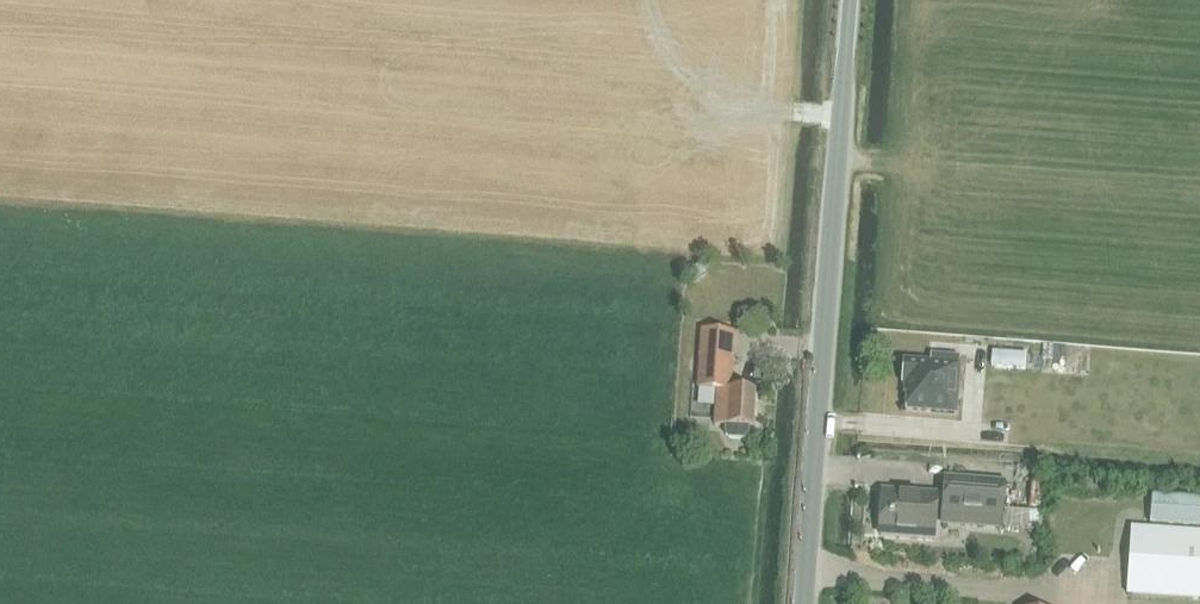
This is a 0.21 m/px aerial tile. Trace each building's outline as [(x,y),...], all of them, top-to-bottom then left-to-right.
[(706,272),(700,265),(689,274),(695,281),(706,272)] [(715,424),(727,426),(727,433),(730,437),(744,438),(748,435),(749,427),(752,428),(754,391),(730,389),(733,329),(702,328),(699,388),(718,389),(715,424)] [(903,360),(901,385),(904,385),(903,394),(906,395),(905,411),(956,416),(961,365),(959,365),(960,357),(931,355),(930,363),(903,360)] [(947,477),(946,494),(944,510),(1002,515),(1005,482),(947,477)] [(937,494),(883,489),(880,533),(934,537),(937,494)] [(1151,521),(1199,524),(1199,494),(1152,491),(1151,521)] [(1164,596),(1199,598),(1199,532),(1132,527),(1132,531),(1129,593),(1164,596)]
